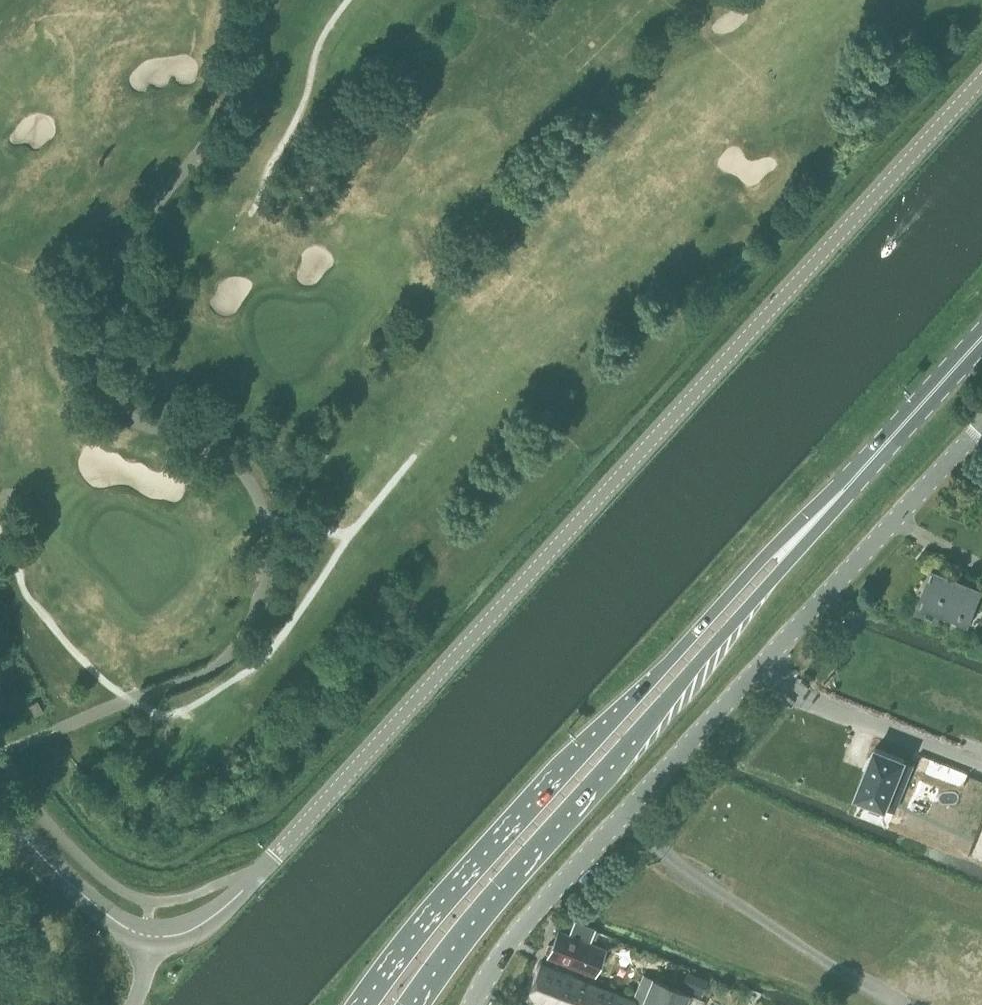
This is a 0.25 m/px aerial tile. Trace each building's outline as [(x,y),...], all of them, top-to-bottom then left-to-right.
[(969,626),(981,593),(981,588),(937,571),(923,608),(969,626)] [(38,699),(30,704),(36,714),(44,710),(38,699)] [(865,774),(856,795),(886,807),(895,811),(901,795),(915,763),(914,763),(905,759),(876,747),(874,752),(873,752),(871,758),(867,768),(864,774),(865,774)] [(570,933),(559,930),(553,944),(549,944),(546,950),(549,954),(548,956),(596,974),(606,949),(591,942),(596,930),(574,921),(570,933)] [(540,962),(526,997),(546,1004),(634,1004),(636,1000),(540,962)] [(706,978),(687,970),(681,985),(699,993),(706,978)] [(633,996),(637,998),(644,1001),(642,1004),(686,1004),(690,993),(647,975),(642,974),(633,996)]
